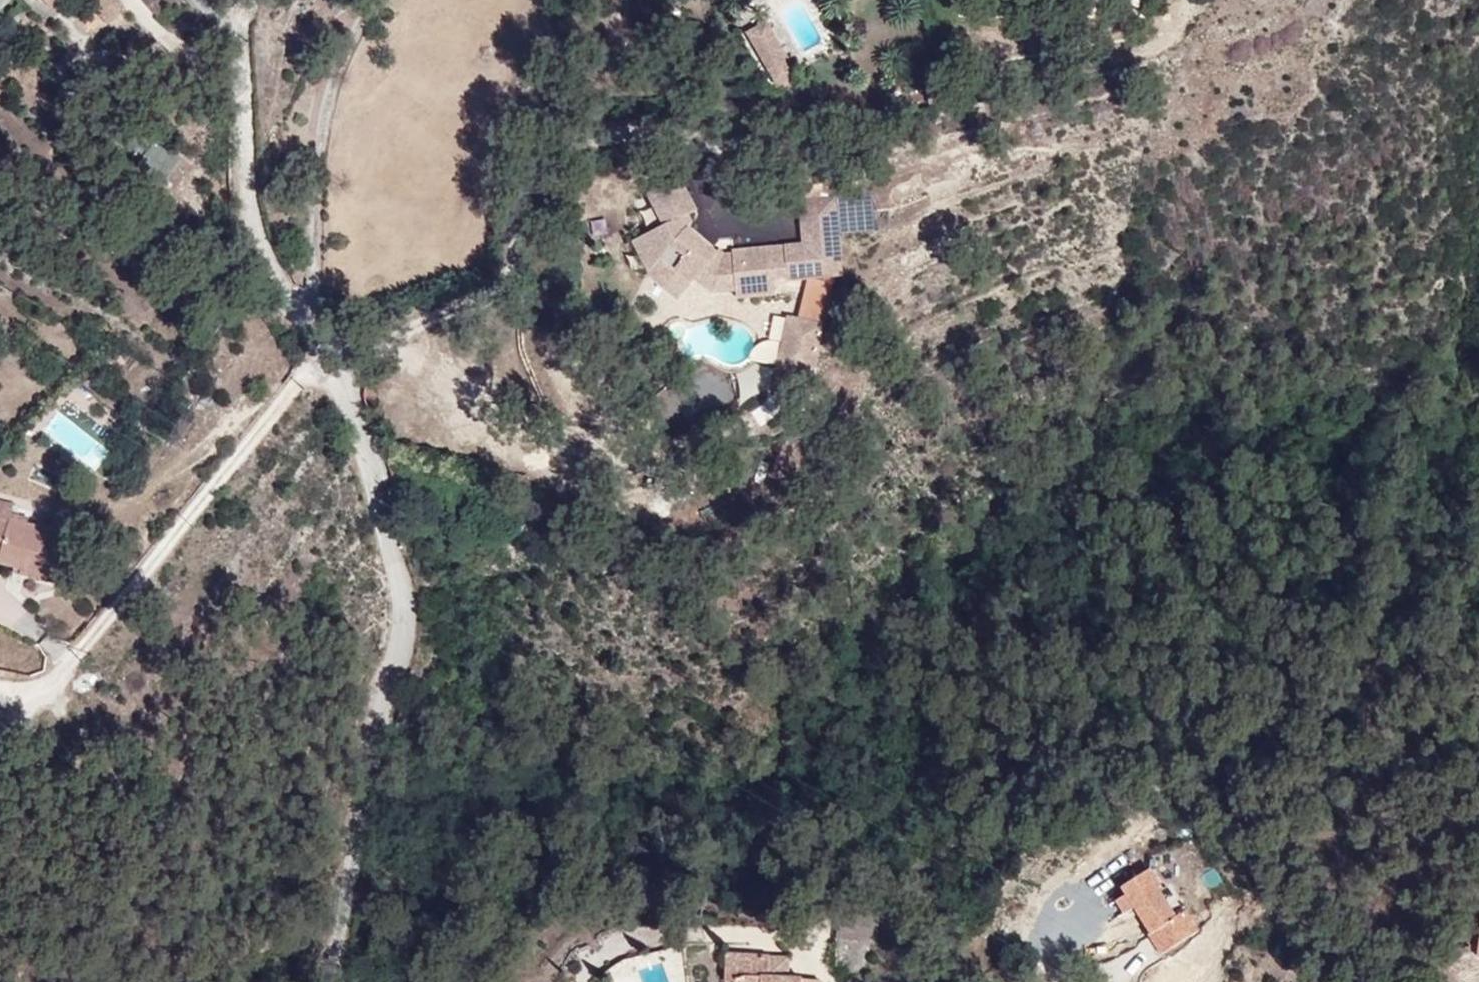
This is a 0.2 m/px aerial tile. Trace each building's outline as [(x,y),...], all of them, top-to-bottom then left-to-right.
[(744,33),(778,88),(793,79),(782,62),(795,54),(771,16),(744,33)] [(680,174),(649,189),(664,221),(634,237),(649,269),(667,285),(679,270),(691,281),(696,276),(734,273),(736,288),(736,295),(775,291),(773,268),(787,267),(788,278),(842,274),(834,196),(801,198),(805,242),(733,248),(734,255),(724,256),(688,224),(692,219),(688,211),(696,208),(680,174)] [(679,270),(667,285),(680,295),(691,281),(679,270)] [(734,273),(696,276),(714,289),(736,288),(734,273)] [(0,493),(0,560),(69,592),(82,526),(0,493)] [(1187,905),(1170,879),(1173,875),(1161,857),(1127,878),(1133,889),(1141,905),(1154,928),(1167,920),(1178,940),(1209,919),(1197,899),(1187,905)] [(1141,905),(1133,889),(1120,897),(1130,912),(1141,905)] [(1178,940),(1167,920),(1154,928),(1150,930),(1163,950),(1178,940)] [(724,947),(722,974),(733,975),(732,981),(822,981),(770,976),(772,951),(724,947)]
